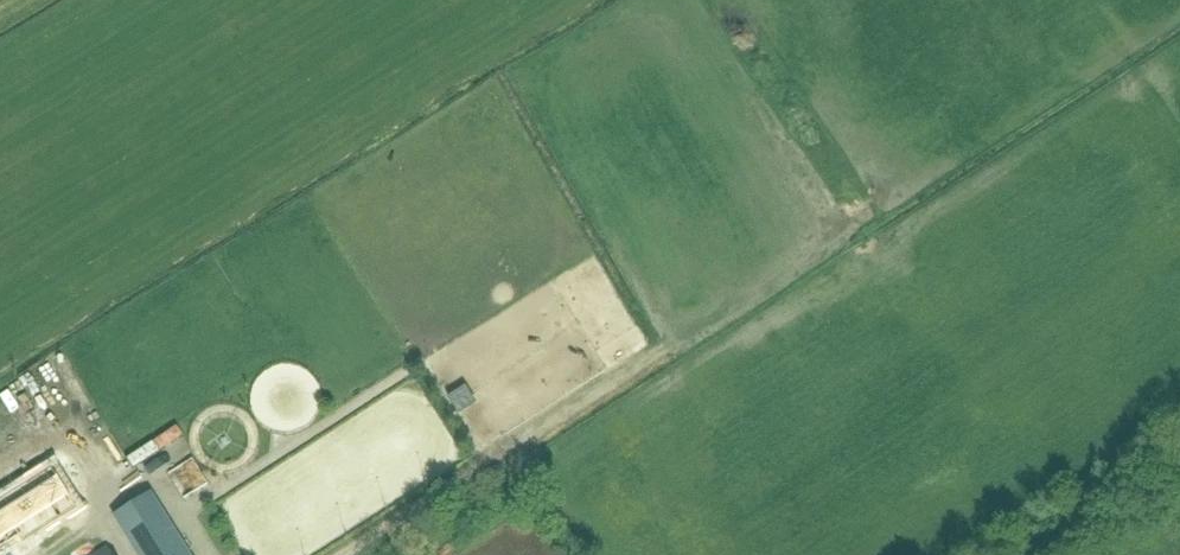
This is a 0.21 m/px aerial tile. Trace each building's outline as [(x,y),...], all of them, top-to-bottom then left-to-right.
[(265,430),(276,435),(289,436),(301,432),(312,425),(319,414),(322,401),(320,388),(314,377),(304,369),(293,364),(280,364),(268,368),(258,375),(252,386),(249,398),(250,410),(256,421),(265,430)] [(194,510),(214,489),(185,462),(165,483),(194,510)] [(19,550),(21,554),(22,553),(49,536),(75,521),(50,481),(0,512),(0,554),(10,554),(19,550)] [(153,502),(119,522),(139,554),(186,554),(153,502)]
